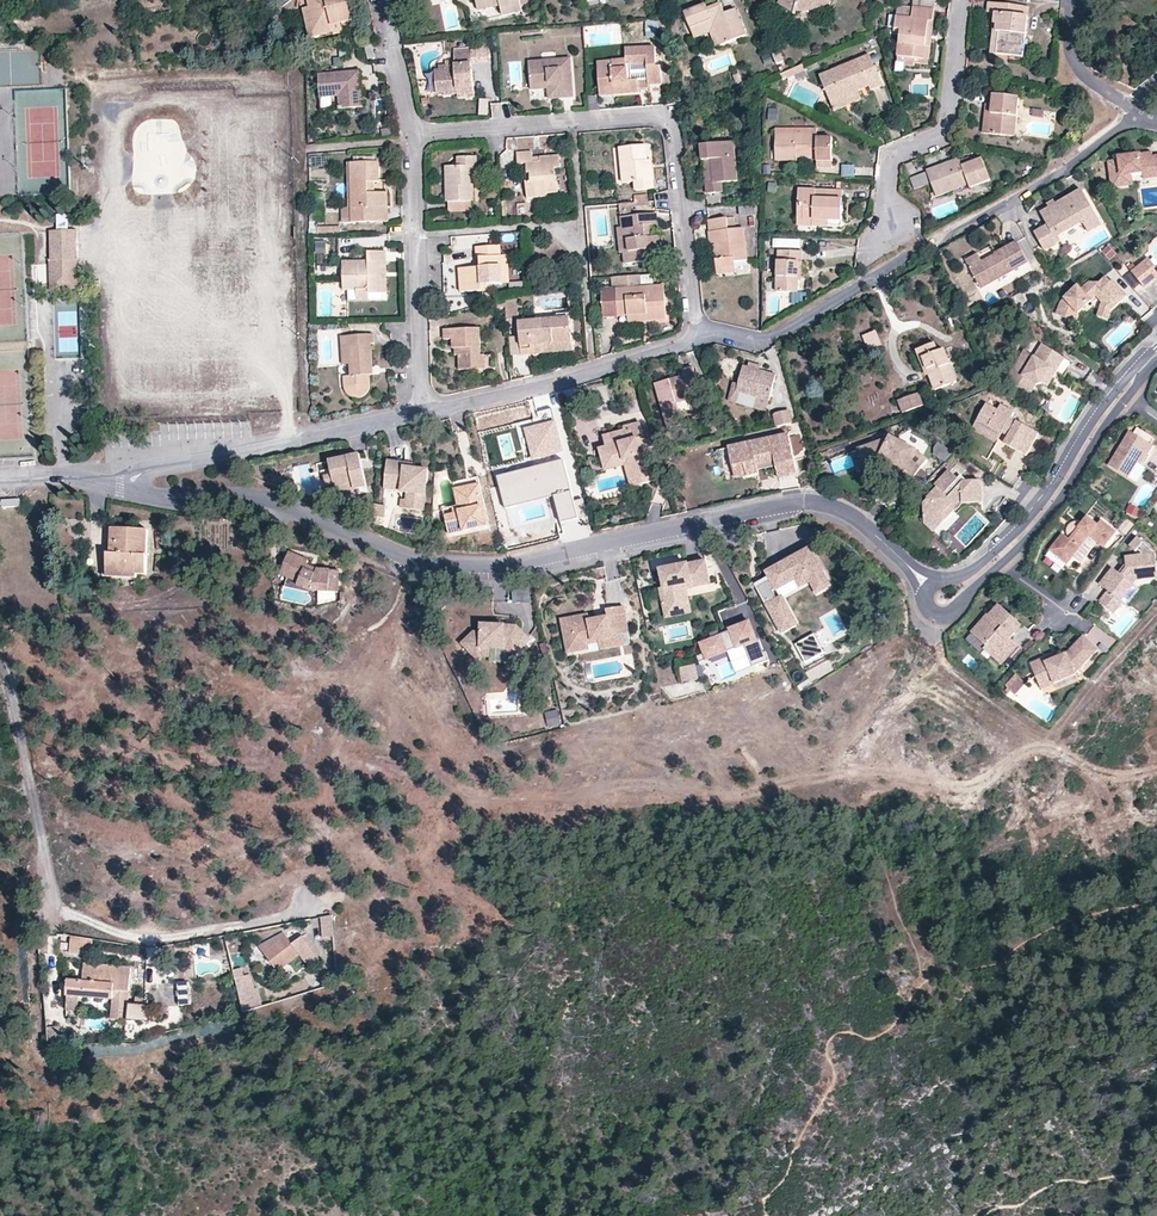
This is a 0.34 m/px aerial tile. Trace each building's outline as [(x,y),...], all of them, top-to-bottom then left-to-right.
[(342,21),(355,18),(351,0),(311,0),(312,5),(317,27),(342,21)] [(518,0),(474,0),(476,12),(499,8),(502,17),(521,14),(518,0)] [(521,14),(522,17),(531,16),(528,0),(518,0),(521,14)] [(782,3),(800,13),(801,12),(810,11),(811,8),(821,9),(821,5),(831,2),(830,0),(784,0),(782,3)] [(137,7),(140,16),(157,13),(155,3),(137,7)] [(719,24),(727,43),(749,36),(740,11),(731,13),(727,4),(714,9),(711,4),(689,13),(697,32),(719,24)] [(344,30),(342,21),(317,27),(312,5),(306,6),(312,35),(333,30),(334,32),(344,30)] [(999,36),(997,58),(1023,61),(1027,11),(986,6),(986,17),(991,18),(991,26),(994,27),(994,35),(999,36)] [(901,9),(900,21),(917,22),(917,11),(901,9)] [(931,24),(937,24),(938,13),(917,11),(917,22),(900,21),(899,32),(904,33),(901,56),(928,61),(931,24)] [(721,45),(727,43),(719,24),(697,32),(699,38),(716,32),(721,45)] [(933,61),(937,24),(931,24),(928,61),(933,61)] [(990,58),(997,58),(999,36),(994,35),(994,27),(991,26),(990,58)] [(613,65),(599,66),(600,87),(615,86),(615,91),(640,89),(639,76),(634,77),(628,77),(627,63),(632,62),(648,61),(651,81),(663,80),(663,70),(662,63),(657,63),(656,44),(626,46),(627,57),(613,58),(613,65)] [(374,54),(372,45),(365,46),(367,55),(374,54)] [(471,48),(471,50),(472,66),(490,65),(489,47),(471,48)] [(442,65),(444,90),(444,92),(457,91),(458,94),(474,93),(472,66),(471,50),(454,51),(455,57),(445,58),(445,65),(442,65)] [(779,52),(772,55),(774,61),(776,65),(783,62),(779,52)] [(771,53),(763,56),(766,64),(774,61),(772,55),(771,53)] [(598,60),(599,66),(613,65),(613,58),(598,60)] [(552,84),(553,99),(573,98),(571,75),(570,59),(528,62),(530,85),(552,84)] [(831,106),(858,95),(868,91),(872,99),(883,95),(869,59),(820,79),(831,106)] [(802,66),(781,76),(783,81),(805,73),(802,66)] [(363,104),(360,68),(319,72),(320,94),(337,93),(338,106),(363,104)] [(548,100),(553,99),(552,84),(530,85),(530,91),(547,90),(548,100)] [(862,103),(858,95),(831,106),(834,113),(836,114),(862,103)] [(993,106),(992,136),(1014,138),(1017,137),(1019,99),(994,96),(993,106)] [(983,135),(992,136),(993,106),(986,107),(983,135)] [(727,126),(720,127),(721,139),(728,139),(727,126)] [(721,139),(720,127),(701,129),(702,141),(701,142),(703,158),(705,157),(708,189),(724,187),(724,180),(739,177),(733,138),(728,139),(721,139)] [(777,129),(777,137),(818,137),(818,129),(777,129)] [(815,156),(815,161),(828,161),(828,142),(818,142),(818,137),(777,137),(777,162),(796,162),(796,156),(815,156)] [(649,178),(647,160),(645,144),(620,146),(624,181),(635,180),(636,190),(653,188),(652,177),(649,178)] [(532,161),(532,157),(531,150),(517,152),(518,165),(526,164),(527,173),(529,173),(530,181),(526,182),(527,197),(546,196),(546,193),(557,192),(556,181),(554,181),(553,167),(560,166),(559,154),(539,156),(539,161),(532,161)] [(1121,184),(1120,174),(1130,173),(1141,172),(1156,170),(1156,176),(1156,154),(1151,155),(1149,155),(1146,153),(1144,152),(1117,155),(1117,159),(1107,160),(1110,186),(1121,184)] [(449,202),(471,201),(472,201),(472,185),(471,166),(475,166),(475,156),(457,156),(457,166),(446,166),(447,202),(449,202)] [(353,206),(354,221),(376,219),(375,205),(389,205),(388,190),(375,191),(368,191),(368,181),(374,181),(379,180),(379,173),(379,160),(351,162),(353,206)] [(959,163),(927,175),(931,187),(934,194),(928,196),(930,202),(968,188),(969,191),(989,183),(982,162),(971,166),(969,161),(959,164),(959,163)] [(1131,183),(1130,173),(1120,174),(1121,184),(1131,183)] [(913,193),(931,187),(927,175),(909,181),(913,193)] [(830,221),(842,221),(843,191),(798,190),(797,206),(804,206),(804,219),(813,219),(813,227),(829,227),(830,221)] [(1047,210),(1039,214),(1046,227),(1032,234),(1042,251),(1056,244),(1054,239),(1056,238),(1059,242),(1062,248),(1100,227),(1080,191),(1053,207),(1052,207),(1054,211),(1049,213),(1047,210)] [(635,195),(636,207),(649,207),(648,194),(635,195)] [(471,211),(471,201),(449,202),(449,212),(471,211)] [(1045,207),(1047,210),(1049,213),(1054,211),(1052,207),(1053,207),(1051,204),(1045,207)] [(390,219),(389,205),(375,205),(376,219),(390,219)] [(796,226),(813,227),(813,219),(804,219),(804,206),(797,206),(796,226)] [(631,249),(625,249),(626,259),(662,256),(659,232),(651,233),(646,233),(645,222),(650,222),(658,221),(657,210),(623,213),(624,224),(625,236),(630,236),(631,249)] [(56,225),(66,224),(65,217),(56,217),(56,225)] [(710,244),(713,243),(717,243),(720,269),(734,268),(733,262),(747,261),(744,228),(735,229),(734,217),(709,220),(710,232),(709,232),(710,244)] [(622,249),(625,249),(631,249),(630,236),(625,236),(624,224),(619,225),(622,249)] [(322,227),(322,234),(345,233),(344,226),(322,227)] [(73,231),(48,232),(50,291),(76,290),(73,231)] [(773,249),(803,249),(803,240),(773,239),(773,249)] [(317,252),(326,251),(325,241),(316,242),(317,252)] [(503,280),(502,252),(502,241),(477,243),(478,255),(480,255),(480,263),(460,265),(461,289),(483,287),(483,282),(503,280)] [(735,274),(734,268),(720,269),(717,243),(713,243),(716,275),(735,274)] [(986,271),(974,277),(984,295),(1032,268),(1021,248),(998,260),(1000,263),(986,271)] [(992,248),(979,252),(982,260),(995,255),(992,248)] [(369,288),(370,292),(384,291),(382,260),(388,260),(387,249),(369,250),(369,259),(345,260),(345,288),(358,289),(369,288)] [(778,251),(776,293),(798,294),(800,252),(778,251)] [(1147,260),(1130,272),(1144,289),(1156,279),(1156,271),(1147,260)] [(969,267),(974,277),(986,271),(981,261),(969,267)] [(614,276),(614,290),(640,288),(640,275),(614,276)] [(1106,287),(1110,283),(1106,278),(1102,282),(1106,287)] [(1110,283),(1106,287),(1102,282),(1098,286),(1088,286),(1080,293),(1076,290),(1059,306),(1056,318),(1075,324),(1078,315),(1096,298),(1101,303),(1110,312),(1126,297),(1112,282),(1110,283)] [(614,290),(603,291),(604,318),(629,317),(648,316),(648,322),(668,321),(666,287),(640,288),(614,290)] [(370,298),(370,292),(369,288),(358,289),(358,299),(370,298)] [(506,297),(507,312),(519,311),(518,293),(506,297)] [(1109,321),(1110,312),(1101,303),(1099,320),(1109,321)] [(55,358),(79,358),(79,304),(55,304),(55,358)] [(560,311),(560,318),(561,321),(573,320),(572,310),(560,311)] [(561,321),(560,318),(521,321),(524,351),(547,349),(547,340),(574,338),(573,320),(561,321)] [(461,345),(461,352),(462,367),(471,366),(471,362),(483,361),(482,351),(481,326),(446,326),(446,336),(455,336),(455,345),(458,345),(461,345)] [(349,335),(352,365),(352,374),(345,375),(346,388),(348,391),(352,394),(356,395),(359,396),(362,395),(366,393),(369,389),(370,386),(370,374),(374,372),(372,342),(376,341),(376,333),(349,335)] [(869,351),(881,346),(876,333),(864,338),(869,351)] [(343,366),(352,365),(349,335),(342,335),(343,366)] [(575,347),(574,338),(547,340),(547,349),(575,347)] [(954,382),(942,351),(935,353),(933,346),(915,352),(918,359),(923,358),(933,389),(954,382)] [(1024,370),(1014,364),(1004,380),(1027,396),(1033,386),(1040,385),(1049,370),(1054,374),(1063,361),(1040,346),(1032,358),(1024,370)] [(487,352),(482,351),(483,361),(471,362),(471,366),(486,366),(487,352)] [(1022,352),(1014,364),(1024,370),(1032,358),(1022,352)] [(1070,366),(1063,361),(1054,374),(1062,379),(1070,366)] [(737,392),(768,400),(775,373),(743,365),(737,392)] [(681,427),(676,404),(699,398),(692,369),(681,372),(683,378),(656,385),(667,430),(681,427)] [(1045,388),(1054,374),(1049,370),(1040,385),(1045,388)] [(1095,386),(1102,380),(1095,371),(1087,378),(1095,386)] [(768,400),(737,392),(734,402),(766,410),(768,400)] [(899,401),(903,413),(924,406),(919,394),(899,401)] [(986,406),(979,420),(1004,434),(1006,429),(1013,433),(1007,443),(1028,455),(1039,434),(1011,419),(1014,414),(1001,406),(998,412),(986,406)] [(777,428),(791,425),(788,412),(776,414),(775,417),(777,428)] [(555,420),(523,428),(531,459),(563,451),(555,420)] [(1000,441),(1004,434),(979,420),(975,427),(1000,441)] [(607,448),(604,448),(608,464),(627,458),(630,471),(637,469),(639,475),(641,482),(654,479),(652,472),(640,424),(624,429),(625,432),(604,437),(607,448)] [(1131,479),(1140,464),(1146,454),(1149,456),(1150,456),(1156,447),(1131,433),(1111,467),(1131,479)] [(798,472),(788,434),(728,449),(733,467),(744,464),(747,475),(759,472),(758,471),(757,465),(764,463),(766,469),(776,466),(779,477),(798,472)] [(857,450),(862,463),(866,462),(871,463),(872,463),(877,461),(878,460),(901,470),(900,473),(910,481),(927,460),(913,449),(888,438),(886,442),(883,441),(857,450)] [(608,464),(604,448),(599,450),(604,471),(624,466),(628,478),(639,475),(637,469),(630,471),(627,458),(608,464)] [(1143,466),(1149,456),(1146,454),(1140,464),(1143,466)] [(354,491),(366,488),(359,456),(329,463),(332,477),(324,479),(327,491),(334,489),(353,485),(354,491)] [(561,458),(496,475),(504,507),(553,495),(560,521),(577,517),(561,458)] [(405,467),(405,463),(387,461),(385,481),(402,483),(402,490),(401,491),(407,492),(406,500),(405,508),(424,510),(428,470),(413,468),(405,467)] [(744,464),(733,467),(736,478),(747,475),(744,464)] [(963,484),(958,480),(950,472),(931,492),(934,494),(924,505),(925,523),(943,522),(943,514),(948,507),(953,511),(959,504),(984,503),(982,483),(969,484),(963,484)] [(384,488),(402,490),(402,483),(385,481),(384,488)] [(355,495),(354,491),(353,485),(334,489),(337,499),(355,495)] [(454,520),(446,522),(448,535),(470,531),(470,527),(475,526),(476,530),(489,527),(480,485),(462,489),(466,511),(453,514),(453,515),(454,520)] [(452,509),(453,514),(466,511),(462,489),(454,491),(458,507),(452,509)] [(1,501),(1,509),(21,508),(20,500),(1,501)] [(385,518),(386,506),(376,505),(376,518),(385,518)] [(943,522),(953,511),(948,507),(943,514),(943,522)] [(1088,519),(1082,526),(1078,524),(1074,524),(1072,525),(1070,526),(1068,530),(1067,533),(1068,536),(1069,539),(1070,540),(1070,542),(1063,536),(1050,552),(1068,566),(1073,559),(1090,538),(1098,545),(1105,550),(1117,534),(1102,522),(1098,527),(1088,519)] [(935,531),(943,522),(925,523),(935,531)] [(106,564),(105,569),(135,571),(135,574),(146,575),(150,533),(114,530),(113,541),(113,555),(106,555),(106,564)] [(1090,538),(1073,559),(1080,565),(1098,545),(1090,538)] [(810,548),(794,557),(803,574),(819,565),(810,548)] [(311,590),(331,592),(333,571),(320,570),(318,574),(308,570),(310,565),(312,561),(292,552),(283,574),(290,577),(285,586),(298,590),(300,585),(311,590)] [(1123,604),(1124,603),(1118,599),(1124,592),(1127,594),(1134,585),(1137,581),(1156,578),(1156,565),(1156,554),(1125,558),(1127,570),(1122,576),(1113,569),(1100,586),(1109,592),(1105,597),(1106,607),(1115,614),(1123,604)] [(772,579),(758,586),(782,630),(796,623),(782,597),(778,599),(773,590),(797,577),(801,585),(811,580),(818,592),(830,585),(819,565),(803,574),(794,557),(768,571),(772,579)] [(658,589),(662,610),(683,606),(679,586),(690,584),(691,589),(709,585),(705,562),(659,571),(663,589),(658,589)] [(320,570),(310,565),(308,570),(318,574),(320,570)] [(105,569),(105,578),(134,581),(135,574),(135,571),(105,569)] [(343,569),(333,571),(331,592),(341,590),(343,569)] [(730,585),(735,602),(743,600),(738,583),(730,585)] [(685,590),(691,589),(690,584),(679,586),(683,606),(662,610),(664,619),(690,614),(685,590)] [(1140,590),(1134,585),(1127,594),(1124,592),(1118,599),(1124,603),(1123,604),(1127,606),(1140,590)] [(1006,624),(1013,618),(1001,606),(995,611),(990,616),(996,621),(996,624),(979,624),(971,631),(984,645),(987,643),(995,652),(995,657),(1000,662),(1016,646),(1008,639),(1013,635),(1006,629),(1006,624)] [(570,635),(574,653),(588,650),(587,646),(587,643),(598,640),(599,643),(599,646),(613,643),(612,638),(622,636),(629,635),(623,607),(606,610),(607,618),(601,620),(601,622),(596,624),(595,621),(589,622),(588,616),(561,621),(564,636),(570,635)] [(996,624),(996,621),(990,616),(995,611),(993,610),(979,624),(996,624)] [(1006,629),(1013,635),(1021,627),(1013,618),(1006,624),(1006,629)] [(480,649),(490,650),(506,650),(513,658),(530,642),(516,627),(499,627),(499,631),(490,631),(490,626),(481,626),(481,634),(474,634),(462,645),(472,656),(480,649)] [(814,634),(800,642),(801,644),(805,642),(811,653),(822,647),(814,634)] [(567,654),(574,653),(570,635),(564,636),(567,654)] [(624,646),(622,636),(612,638),(613,643),(599,646),(600,651),(624,646)] [(1054,660),(1052,656),(1031,665),(1034,672),(1040,685),(1053,680),(1055,685),(1077,676),(1076,674),(1098,653),(1085,638),(1067,654),(1060,657),(1054,660)] [(800,642),(796,645),(807,664),(825,654),(822,647),(811,653),(805,642),(801,644),(800,642)] [(997,665),(1000,662),(995,657),(995,652),(987,643),(984,645),(981,648),(997,665)] [(490,658),(490,650),(480,649),(472,656),(478,662),(483,657),(490,658)] [(679,670),(682,680),(685,682),(698,679),(695,667),(679,670)] [(1024,682),(1016,675),(1004,687),(1007,690),(1004,693),(1007,695),(1010,692),(1012,695),(1024,682)] [(1042,690),(1055,685),(1053,680),(1040,685),(1042,690)] [(321,941),(318,920),(310,921),(311,941),(321,941)] [(263,952),(276,971),(300,954),(303,958),(313,951),(304,937),(292,945),(286,937),(263,952)] [(94,942),(72,938),(71,952),(92,957),(94,942)] [(319,960),(313,951),(303,958),(309,967),(319,960)] [(128,1020),(129,1005),(131,969),(84,966),(83,984),(70,983),(69,996),(112,998),(111,1022),(128,1023),(128,1020)] [(245,1014),(264,1010),(258,992),(256,993),(251,978),(246,980),(243,971),(235,973),(245,1014)] [(179,998),(192,998),(190,983),(178,983),(179,998)] [(192,1006),(192,998),(179,998),(179,1007),(192,1006)] [(80,1000),(80,1009),(101,1010),(101,1001),(80,1000)] [(149,1007),(129,1005),(128,1020),(149,1022),(149,1007)] [(53,1039),(40,1040),(41,1052),(54,1051),(53,1039)]
